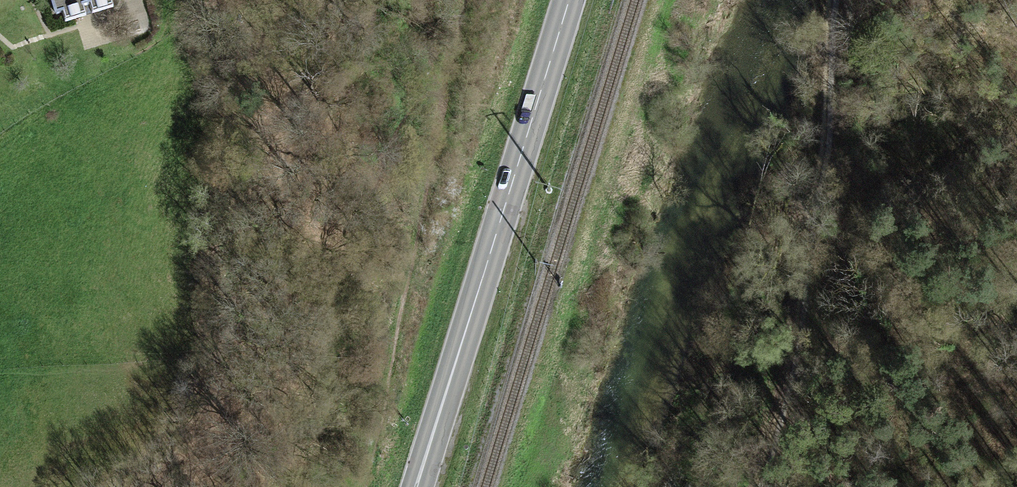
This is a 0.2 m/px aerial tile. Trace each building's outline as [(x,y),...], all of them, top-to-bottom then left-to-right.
[(58,8),(64,6),(67,16),(84,11),(81,1),(86,0),(55,0),(58,8)]
